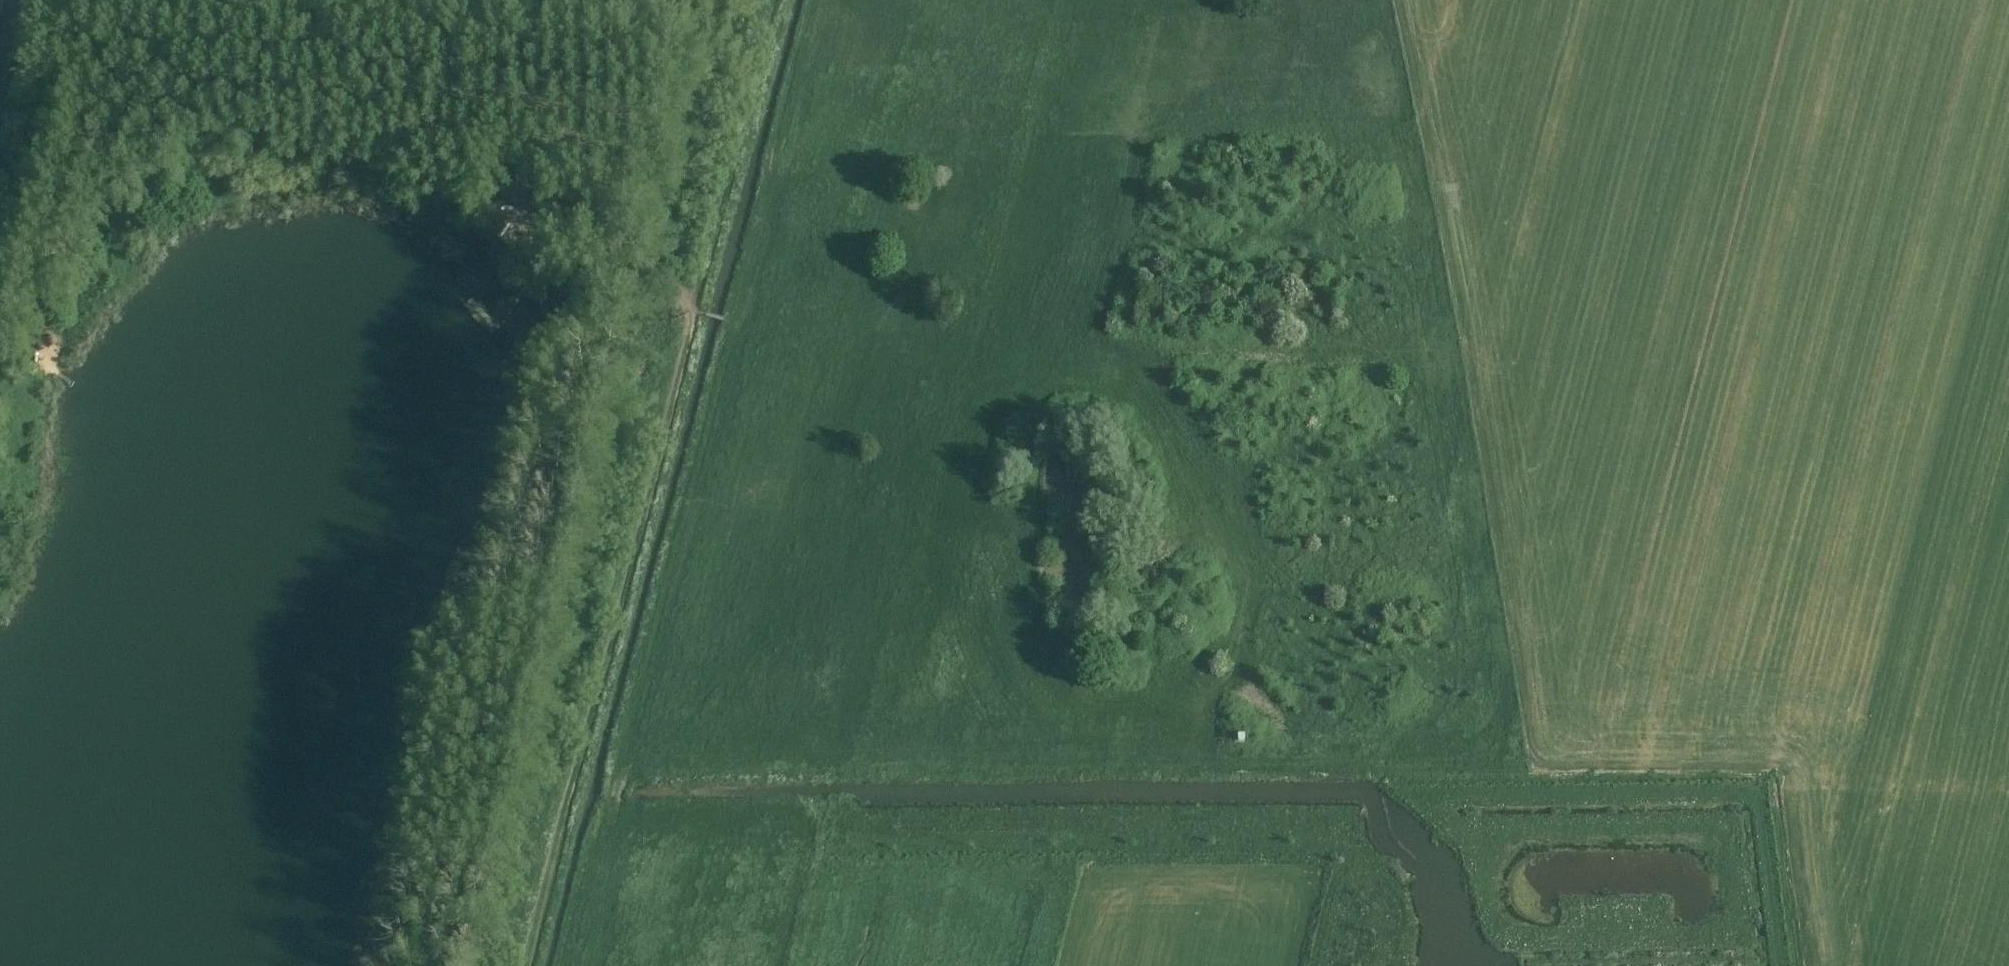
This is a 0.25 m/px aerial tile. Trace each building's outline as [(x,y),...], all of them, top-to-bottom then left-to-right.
[(506,166),(502,187),(499,203),(525,207),(532,171),(506,166)]
